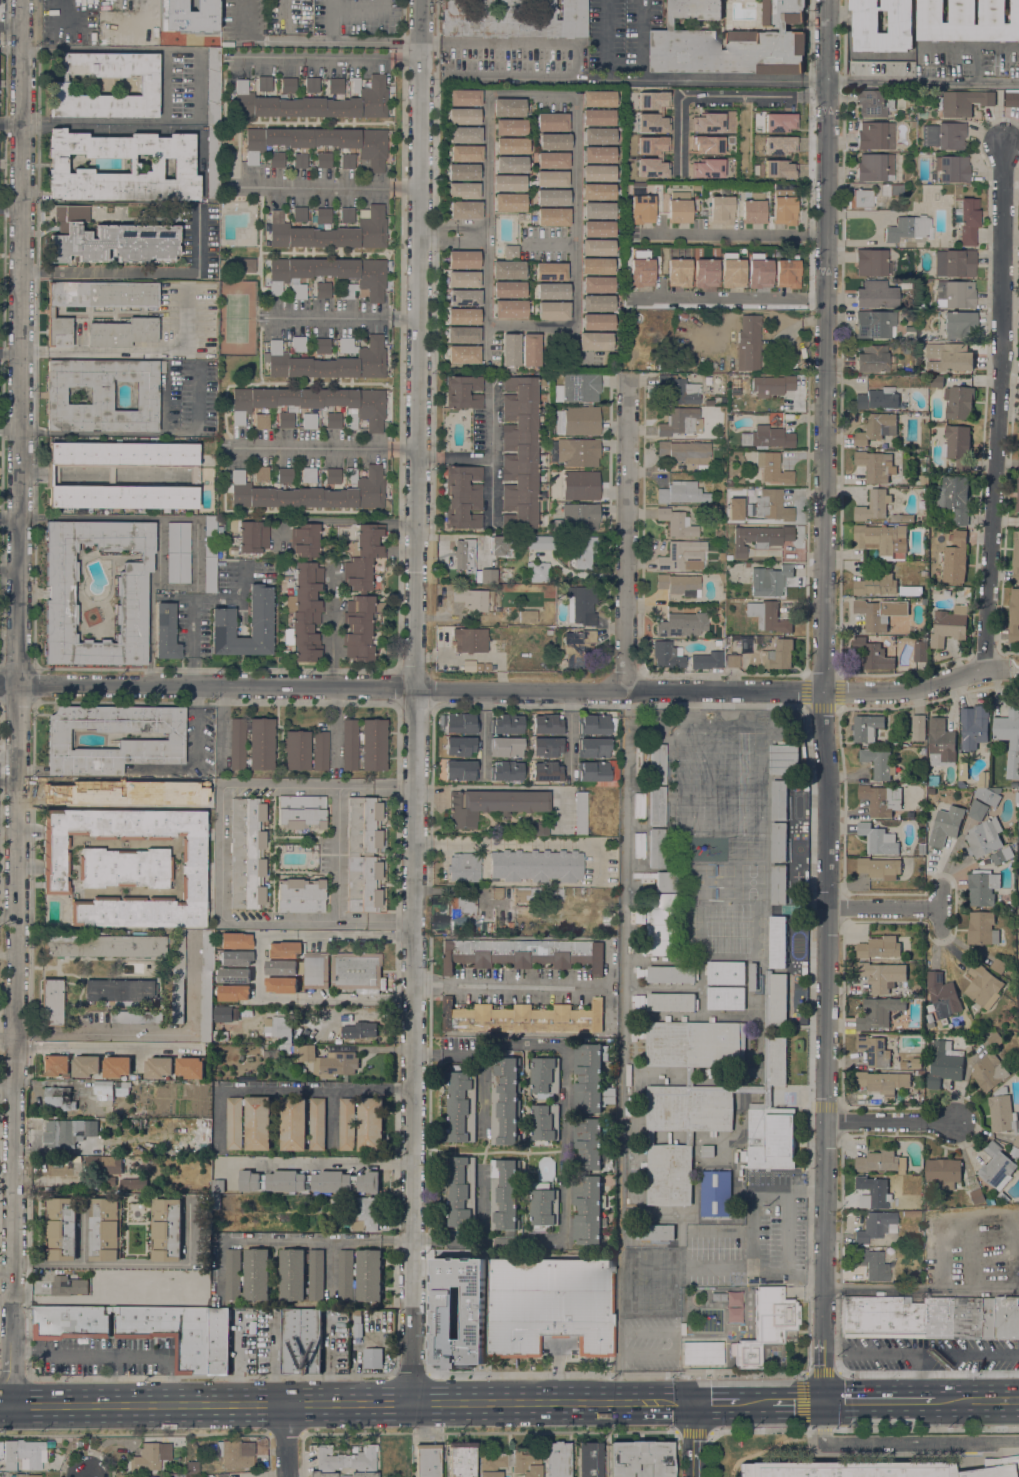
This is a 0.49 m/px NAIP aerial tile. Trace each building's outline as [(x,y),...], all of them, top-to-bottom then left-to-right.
[(441,36),(441,0),(492,0),(492,19),(498,19),(498,0),(554,0),(554,20),(560,20),(560,0),(585,0),(585,37),(571,37),(571,38),(564,38),(564,37),(556,37),(556,38),(545,38),(545,37),(505,36),(505,38),(496,38),(496,36),(489,36),(489,38),(481,38),(481,36),(441,36)] [(664,30),(665,0),(721,0),(721,19),(698,19),(698,18),(671,18),(671,30),(717,30),(717,41),(718,41),(718,50),(727,50),(727,41),(727,32),(729,32),(729,30),(760,30),(760,32),(781,32),(781,27),(766,27),(766,26),(763,26),(764,0),(805,0),(805,11),(804,11),(803,23),(787,23),(787,31),(804,31),(804,33),(806,33),(805,54),(803,54),(803,73),(801,73),(801,74),(757,74),(757,73),(647,72),(647,30),(664,30)] [(849,9),(849,0),(878,0),(878,7),(881,7),(881,0),(912,0),(912,35),(913,35),(913,48),(908,48),(908,51),(892,51),(875,51),(854,50),(854,36),(853,36),(853,10),(849,9)] [(919,40),(919,0),(944,0),(944,22),(950,22),(950,0),(976,0),(976,24),(979,24),(979,0),(1005,0),(1005,23),(1011,23),(1011,0),(1018,0),(1018,42),(1016,42),(1016,40),(1006,40),(1006,42),(999,42),(999,40),(955,40),(955,41),(949,41),(949,40),(939,40),(939,41),(932,41),(932,40),(919,40)] [(207,125),(207,47),(220,47),(219,125),(216,125),(208,125),(207,125)] [(51,116),(51,82),(62,82),(62,53),(157,54),(157,117),(51,116)] [(324,98),(324,99),(330,99),(330,100),(335,100),(335,94),(328,94),(328,78),(343,78),(343,94),(343,100),(347,100),(347,98),(348,98),(348,92),(352,92),(352,80),(348,80),(348,77),(360,78),(360,81),(370,81),(370,74),(385,74),(384,88),(387,88),(387,104),(387,108),(387,117),(235,116),(236,79),(253,79),(253,91),(258,91),(258,76),(271,76),(271,92),(281,92),(281,78),(296,78),(296,93),(288,93),(288,100),(294,100),(294,99),(300,99),(300,98),(311,98),(324,98)] [(305,92),(305,77),(319,77),(319,92),(305,92)] [(894,110),(885,110),(885,118),(860,117),(860,115),(859,115),(859,108),(860,108),(860,104),(858,104),(858,89),(861,89),(861,90),(885,90),(885,95),(895,95),(894,110)] [(480,90),(480,105),(450,105),(450,90),(480,90)] [(615,91),(615,107),(583,106),(583,91),(615,91)] [(637,108),(668,108),(669,91),(637,91),(637,108)] [(971,117),(941,117),(942,109),(938,109),(938,97),(943,97),(943,91),(995,92),(995,106),(980,106),(980,103),(971,103),(971,117)] [(1012,92),(1018,92),(1018,107),(1005,107),(1006,91),(1012,92)] [(525,99),(524,117),(493,116),(494,98),(525,99)] [(758,101),(758,109),(759,109),(759,131),(738,131),(738,129),(736,129),(736,119),(735,119),(735,117),(736,117),(736,115),(735,115),(735,106),(734,106),(734,104),(734,101),(758,101)] [(479,109),(479,124),(449,124),(449,108),(479,109)] [(614,110),(614,125),(583,125),(583,109),(614,110)] [(568,114),(568,131),(537,131),(537,113),(568,114)] [(636,132),(669,132),(669,117),(658,117),(658,113),(637,113),(636,132)] [(722,131),(723,113),(690,113),(690,131),(722,131)] [(764,132),(785,132),(785,128),(796,129),(796,114),(764,113),(764,132)] [(526,120),(526,135),(495,135),(496,119),(526,120)] [(857,149),(857,131),(860,131),(860,122),(893,122),(893,149),(885,149),(857,149)] [(966,123),(966,137),(963,137),(963,141),(964,141),(964,148),(963,148),(963,149),(938,149),(938,146),(922,146),(922,125),(938,126),(938,122),(966,123)] [(216,125),(216,165),(219,167),(219,189),(214,191),(214,196),(207,196),(208,125),(216,125)] [(449,143),(449,127),(480,127),(480,143),(449,143)] [(58,199),(58,198),(51,198),(51,191),(48,191),(48,179),(51,180),(51,178),(48,178),(48,169),(51,169),(51,157),(48,157),(48,149),(51,149),(51,147),(48,147),(48,135),(51,135),(51,128),(59,128),(65,128),(65,133),(87,133),(87,137),(130,137),(130,133),(155,133),(155,138),(169,138),(169,134),(194,134),(193,175),(199,175),(198,200),(58,199)] [(615,128),(615,144),(584,144),(584,128),(615,128)] [(386,129),(386,131),(394,131),(393,136),(386,136),(386,139),(387,139),(387,142),(387,159),(391,159),(391,165),(384,165),(384,173),(369,173),(369,168),(360,167),(360,160),(355,160),(354,169),(341,168),(341,154),(336,154),(336,146),(331,146),(331,168),(316,168),(316,152),(324,152),(324,145),(321,145),(321,147),(317,147),(317,146),(312,146),(312,147),(309,147),(309,149),(307,149),(307,168),(293,168),(293,153),(300,153),(300,148),(288,148),(288,146),(283,146),(280,146),(280,144),(273,144),(273,147),(270,147),(270,146),(265,146),(265,145),(264,145),(264,152),(258,152),(258,165),(246,165),(246,152),(240,152),(240,144),(246,144),(246,129),(386,129)] [(570,134),(570,150),(540,149),(540,134),(570,134)] [(636,177),(668,177),(668,162),(657,162),(658,151),(668,151),(668,136),(637,135),(637,156),(636,177)] [(723,136),(687,136),(687,153),(722,153),(723,136)] [(762,136),(762,153),(768,153),(768,163),(739,164),(739,150),(735,150),(735,136),(762,136)] [(795,136),(764,136),(764,153),(794,154),(795,136)] [(528,138),(528,154),(496,153),(496,138),(528,138)] [(482,161),(450,161),(450,146),(482,146),(482,161)] [(615,147),(615,162),(584,162),(584,147),(615,147)] [(284,152),(284,168),(269,168),(269,152),(284,152)] [(568,152),(568,168),(538,168),(538,152),(568,152)] [(893,181),(862,180),(862,182),(856,182),(857,163),(859,163),(860,153),(894,154),(893,181)] [(527,156),(527,172),(496,172),(496,156),(527,156)] [(968,164),(969,164),(969,182),(939,182),(939,170),(935,170),(935,157),(939,157),(939,156),(968,156),(968,164)] [(722,177),(722,159),(688,159),(688,177),(722,177)] [(479,180),(448,180),(448,164),(479,164),(479,180)] [(615,166),(615,181),(583,181),(583,165),(615,166)] [(568,171),(567,187),(536,187),(537,171),(568,171)] [(525,175),(525,191),(493,190),(493,175),(525,175)] [(479,198),(448,198),(448,183),(479,183),(479,198)] [(614,184),(614,200),(582,199),(583,183),(614,184)] [(903,186),(903,196),(880,196),(880,185),(903,186)] [(569,190),(569,206),(537,205),(537,189),(569,190)] [(872,189),(872,196),(875,196),(875,203),(872,203),(872,208),(849,207),(849,197),(848,197),(848,190),(852,190),(852,189),(872,189)] [(691,200),(691,223),(667,222),(668,199),(671,199),(671,191),(689,191),(689,200),(691,200)] [(765,200),(764,223),(742,223),(742,200),(750,200),(751,192),(764,192),(764,200),(765,200)] [(526,194),(525,211),(495,211),(495,193),(526,194)] [(654,196),(654,223),(642,222),(642,224),(631,223),(631,195),(654,196)] [(733,196),(733,225),(722,224),(722,223),(710,223),(710,196),(733,196)] [(796,197),(796,225),(784,225),(784,223),(773,223),(773,197),(796,197)] [(960,245),(960,198),(978,198),(978,227),(976,227),(976,246),(960,245)] [(481,202),(481,219),(450,219),(450,201),(481,202)] [(614,203),(614,218),(583,218),(583,202),(614,203)] [(265,245),(265,223),(271,223),(271,210),(282,210),(282,222),(288,222),(288,227),(312,228),(312,229),(317,229),(317,231),(329,231),(329,229),(335,230),(335,228),(347,228),(347,222),(340,222),(340,207),(354,207),(354,216),(359,217),(359,209),(368,209),(369,204),(384,204),(383,218),(386,218),(386,235),(387,235),(387,239),(385,239),(385,247),(270,246),(270,245),(265,245)] [(58,235),(58,222),(54,222),(54,206),(64,206),(64,205),(89,205),(89,231),(90,231),(90,239),(96,239),(96,224),(104,224),(104,226),(106,226),(106,224),(114,224),(114,226),(116,226),(116,225),(131,225),(131,226),(133,226),(133,225),(141,225),(141,226),(143,226),(143,225),(158,225),(158,227),(160,227),(160,225),(168,225),(168,227),(170,227),(170,225),(178,225),(178,242),(176,242),(176,245),(178,245),(178,255),(172,255),(172,262),(165,262),(165,261),(162,261),(162,262),(155,262),(155,261),(152,261),(152,262),(138,262),(138,261),(135,261),(135,262),(127,262),(127,260),(125,260),(125,262),(118,262),(118,261),(117,261),(117,256),(112,256),(112,249),(106,249),(106,261),(98,261),(98,260),(96,260),(96,261),(88,261),(88,260),(85,260),(85,261),(73,261),(73,255),(67,255),(67,262),(50,262),(50,258),(52,258),(52,256),(50,256),(50,241),(52,241),(52,239),(50,239),(50,235),(58,235)] [(307,207),(307,222),(293,222),(293,207),(307,207)] [(331,208),(331,224),(316,224),(316,208),(331,208)] [(569,208),(569,226),(537,226),(537,208),(569,208)] [(897,243),(884,243),(885,226),(895,226),(895,224),(896,224),(896,216),(918,217),(918,215),(925,215),(925,217),(927,217),(927,218),(930,219),(930,227),(933,227),(932,240),(926,239),(926,237),(920,237),(920,239),(913,238),(913,237),(898,237),(897,243)] [(614,221),(614,237),(584,237),(584,221),(614,221)] [(614,240),(614,255),(582,255),(582,239),(614,240)] [(518,245),(518,260),(503,259),(504,245),(518,245)] [(856,275),(856,268),(855,268),(856,249),(886,250),(886,275),(856,275)] [(630,286),(651,286),(651,250),(631,250),(630,286)] [(944,251),(945,250),(975,250),(975,265),(974,265),(974,277),(960,277),(960,276),(934,276),(935,251),(944,251)] [(479,251),(479,269),(448,268),(448,251),(479,251)] [(744,260),(735,260),(736,253),(721,252),(721,287),(743,288),(744,260)] [(748,288),(771,288),(771,260),(762,260),(762,253),(748,253),(748,288)] [(775,260),(775,288),(798,287),(797,254),(785,254),(786,259),(775,260)] [(613,258),(613,274),(581,274),(581,258),(613,258)] [(255,272),(233,272),(233,259),(255,259),(255,272)] [(385,259),(385,268),(387,268),(387,272),(386,272),(386,289),(383,289),(383,303),(368,303),(368,299),(359,299),(359,290),(353,290),(353,298),(340,298),(340,284),(357,284),(357,278),(355,278),(355,280),(347,280),(347,278),(335,278),(335,276),(329,276),(329,277),(326,277),(326,275),(320,275),(320,277),(316,277),(316,276),(311,276),(311,277),(288,277),(288,283),(282,283),(282,295),(270,295),(270,282),(270,259),(385,259)] [(689,259),(667,259),(667,287),(689,287),(689,259)] [(694,287),(717,287),(716,259),(693,259),(694,287)] [(524,261),(524,279),(492,278),(492,261),(524,261)] [(566,263),(566,281),(535,280),(536,262),(566,263)] [(479,272),(479,287),(448,287),(448,272),(479,272)] [(614,277),(613,293),(582,292),(583,276),(614,277)] [(886,280),(886,287),(897,287),(897,307),(855,307),(855,288),(862,288),(862,280),(886,280)] [(158,283),(158,307),(54,306),(54,317),(72,318),(71,347),(47,347),(47,318),(46,318),(47,305),(48,281),(158,283)] [(525,282),(525,298),(493,297),(493,281),(525,282)] [(937,281),(974,281),(974,289),(974,308),(969,308),(969,307),(937,307),(937,299),(936,299),(936,292),(935,292),(935,287),(937,287),(937,281)] [(331,282),(330,298),(315,298),(315,282),(331,282)] [(569,283),(569,299),(537,299),(537,283),(569,283)] [(306,284),(306,299),(292,299),(292,284),(306,284)] [(480,290),(480,306),(449,305),(449,290),(480,290)] [(614,295),(613,311),(583,311),(583,295),(614,295)] [(527,300),(527,318),(494,317),(495,300),(527,300)] [(569,302),(569,319),(538,319),(538,302),(569,302)] [(479,309),(479,324),(447,324),(448,308),(479,309)] [(894,311),(894,338),(870,337),(870,339),(853,338),(853,330),(852,330),(852,324),(855,324),(855,311),(894,311)] [(975,312),(975,339),(944,339),(944,332),(943,332),(943,312),(975,312)] [(583,314),(614,314),(613,330),(583,329),(583,314)] [(736,370),(737,343),(738,343),(738,330),(740,330),(741,314),(761,315),(761,319),(760,319),(759,341),(761,341),(760,348),(759,348),(759,370),(736,370)] [(128,323),(128,317),(158,317),(157,342),(131,341),(130,348),(88,347),(88,322),(128,323)] [(479,327),(479,343),(447,343),(447,327),(479,327)] [(612,333),(611,350),(579,350),(579,332),(612,333)] [(282,340),(281,352),(288,352),(288,358),(310,358),(310,353),(315,353),(315,338),(330,338),(330,354),(334,354),(334,358),(356,358),(357,352),(339,352),(339,337),(353,338),(353,346),(358,346),(358,348),(361,348),(361,347),(366,347),(366,348),(367,348),(367,333),(383,334),(382,349),(385,349),(384,365),(386,365),(386,369),(384,369),(384,378),(295,376),(295,377),(268,376),(269,362),(263,362),(263,352),(269,352),(270,340),(282,340)] [(520,334),(520,366),(502,366),(502,334),(520,334)] [(540,334),(540,366),(523,366),(523,334),(540,334)] [(305,337),(305,352),(291,352),(292,337),(305,337)] [(943,343),(968,344),(967,352),(974,352),(974,370),(945,370),(945,371),(927,371),(927,361),(942,361),(942,357),(924,357),(924,343),(943,344),(943,343)] [(855,372),(856,354),(862,354),(862,345),(886,345),(886,352),(887,352),(887,356),(895,356),(894,371),(887,371),(887,372),(855,372)] [(479,346),(479,363),(448,363),(448,346),(479,346)] [(58,431),(58,430),(47,430),(47,410),(46,410),(46,380),(47,380),(47,360),(59,360),(158,360),(158,361),(165,361),(165,373),(158,373),(158,432),(58,431)] [(563,374),(600,374),(600,393),(598,393),(598,401),(563,401),(563,402),(555,402),(555,385),(563,385),(563,374)] [(671,375),(671,379),(685,379),(685,384),(691,384),(691,382),(694,382),(694,384),(700,384),(700,394),(699,394),(699,403),(669,403),(669,396),(667,396),(667,388),(657,388),(657,374),(671,375)] [(751,377),(783,377),(783,375),(795,375),(795,390),(783,390),(783,394),(781,394),(781,398),(755,398),(756,391),(751,391),(751,377)] [(447,407),(447,395),(452,395),(453,389),(449,389),(449,386),(447,386),(447,379),(449,379),(449,376),(482,376),(482,390),(468,390),(468,394),(482,394),(482,408),(460,407),(458,409),(454,409),(452,408),(447,407)] [(930,376),(943,377),(943,388),(930,387),(930,376)] [(538,377),(537,415),(543,415),(543,422),(537,422),(537,528),(502,528),(502,514),(515,514),(515,510),(502,510),(502,484),(515,484),(515,480),(501,480),(501,467),(502,467),(502,454),(515,454),(515,450),(502,450),(502,439),(502,424),(515,424),(515,420),(503,420),(503,394),(516,394),(516,391),(503,391),(503,377),(538,377)] [(316,429),(302,428),(302,421),(298,421),(299,412),(293,412),(293,424),(298,424),(298,426),(293,426),(293,428),(278,428),(278,405),(274,405),(274,408),(269,407),(269,429),(255,429),(255,414),(254,413),(254,412),(251,412),(251,413),(245,413),(245,426),(233,425),(233,412),(227,412),(227,403),(232,403),(233,386),(392,390),(391,403),(385,403),(384,419),(383,419),(383,422),(382,422),(382,433),(367,433),(367,418),(366,418),(366,420),(362,420),(362,418),(357,418),(357,429),(345,429),(345,425),(347,425),(347,408),(345,408),(345,420),(341,420),(341,428),(326,428),(326,406),(322,406),(322,408),(310,408),(310,413),(316,414),(316,429)] [(974,400),(973,399),(972,410),(971,410),(970,419),(950,418),(950,419),(945,418),(946,405),(948,405),(949,400),(944,400),(945,387),(950,388),(950,386),(975,388),(974,400)] [(867,407),(867,409),(855,409),(855,394),(866,394),(866,390),(882,390),(882,387),(894,387),(894,394),(898,394),(898,408),(867,407)] [(599,406),(599,418),(600,418),(600,435),(564,434),(565,406),(599,406)] [(669,408),(699,408),(699,418),(701,418),(701,433),(678,433),(678,434),(676,434),(676,433),(673,433),(673,434),(671,434),(671,432),(670,432),(670,437),(657,437),(657,423),(666,423),(666,415),(669,415),(669,408)] [(896,414),(896,435),(882,435),(882,439),(867,439),(867,445),(854,445),(854,432),(866,432),(866,428),(863,428),(863,422),(866,422),(866,413),(896,414)] [(768,424),(768,428),(783,428),(783,432),(794,432),(794,448),(782,447),(782,446),(766,446),(766,449),(755,449),(755,445),(740,445),(740,433),(751,433),(751,431),(755,431),(755,424),(768,424)] [(945,425),(970,426),(970,437),(971,437),(970,447),(972,447),(971,471),(955,470),(956,458),(946,457),(946,456),(941,456),(942,443),(947,443),(947,438),(945,438),(945,425)] [(557,439),(599,439),(599,457),(597,458),(597,466),(563,466),(563,465),(557,465),(557,462),(551,462),(551,441),(557,441),(557,439)] [(710,443),(710,470),(695,470),(695,464),(684,464),(684,460),(669,460),(669,456),(657,456),(657,441),(669,441),(669,442),(692,442),(692,441),(698,441),(698,443),(710,443)] [(48,507),(49,488),(47,488),(48,462),(49,462),(49,442),(198,444),(197,468),(200,468),(200,484),(197,484),(197,508),(48,507)] [(867,451),(867,453),(883,453),(901,453),(901,466),(900,466),(900,475),(888,475),(888,483),(866,483),(866,467),(854,467),(854,451),(867,451)] [(779,452),(779,472),(782,472),(782,471),(794,471),(793,484),(782,484),(782,483),(777,483),(777,482),(761,481),(762,468),(755,468),(756,452),(779,452)] [(311,508),(307,508),(307,507),(232,506),(232,492),(226,492),(226,484),(232,485),(232,470),(244,470),(244,482),(250,482),(250,487),(273,488),(273,489),(279,489),(279,490),(291,490),(291,489),(297,489),(297,488),(309,488),(309,483),(302,483),(302,467),(316,467),(316,469),(320,469),(320,488),(321,488),(321,490),(326,490),(326,491),(339,491),(339,490),(344,490),(344,488),(356,488),(356,483),(349,483),(349,471),(345,471),(345,468),(357,468),(357,478),(359,478),(359,477),(365,477),(365,478),(366,478),(367,464),(382,464),(382,478),(384,478),(383,486),(391,486),(391,498),(384,498),(384,507),(311,507),(311,508)] [(255,481),(255,466),(269,466),(269,474),(272,474),(272,481),(255,481)] [(482,480),(467,480),(467,484),(482,484),(481,510),(467,510),(467,514),(482,514),(481,528),(479,528),(474,528),(447,527),(447,524),(446,524),(446,518),(448,518),(448,515),(451,515),(452,509),(448,509),(448,485),(452,485),(452,479),(448,479),(448,476),(447,476),(447,469),(448,469),(448,466),(482,466),(482,480)] [(278,468),(293,468),(293,484),(278,483),(278,468)] [(340,468),(340,484),(325,484),(325,468),(340,468)] [(599,471),(599,500),(563,499),(563,471),(599,471)] [(928,475),(928,485),(920,485),(920,484),(913,484),(913,480),(920,480),(920,475),(928,475)] [(968,525),(953,525),(953,513),(952,513),(952,508),(936,507),(937,486),(942,486),(943,483),(942,483),(942,478),(943,478),(943,475),(949,475),(949,476),(968,477),(967,497),(969,497),(968,525)] [(710,502),(689,502),(689,503),(681,503),(681,502),(669,501),(669,503),(657,503),(657,488),(668,488),(668,484),(671,484),(671,481),(696,481),(696,488),(700,488),(700,493),(710,493),(710,502)] [(782,489),(782,507),(794,508),(794,521),(782,521),(782,519),(765,518),(765,517),(763,517),(763,514),(755,514),(756,497),(760,497),(760,488),(782,489)] [(886,488),(886,495),(892,495),(891,503),(886,503),(886,518),(871,517),(871,518),(867,518),(867,521),(854,520),(854,506),(867,506),(867,508),(869,508),(869,488),(886,488)] [(596,504),(599,504),(599,523),(597,523),(597,530),(553,529),(553,519),(562,519),(562,504),(596,504)] [(670,508),(670,511),(684,511),(684,516),(689,516),(689,526),(698,526),(698,537),(668,536),(668,527),(666,527),(666,523),(668,524),(668,520),(656,520),(656,507),(670,508)] [(914,514),(914,522),(890,522),(890,514),(914,514)] [(205,516),(216,516),(215,593),(204,593),(205,516)] [(46,664),(46,600),(49,600),(49,586),(46,586),(46,521),(155,522),(155,553),(152,553),(152,571),(147,571),(146,664),(46,664)] [(263,522),(263,526),(269,526),(269,548),(263,548),(263,553),(239,552),(239,544),(240,544),(240,521),(263,522)] [(167,522),(190,523),(190,584),(167,583),(167,522)] [(319,524),(319,533),(318,533),(318,548),(319,548),(319,557),(298,557),(298,552),(291,552),(291,532),(293,532),(293,528),(298,528),(298,523),(319,524)] [(385,524),(385,536),(379,536),(379,546),(385,546),(385,557),(371,557),(371,590),(350,590),(351,585),(343,585),(343,562),(351,562),(351,557),(357,557),(358,550),(356,550),(357,532),(357,524),(385,524)] [(906,541),(894,541),(894,555),(893,555),(892,561),(879,561),(880,555),(879,555),(879,544),(866,544),(866,549),(853,548),(854,524),(866,525),(866,526),(897,527),(897,525),(907,525),(906,541)] [(781,528),(781,526),(793,526),(793,541),(782,540),(782,545),(767,545),(767,549),(754,548),(754,541),(742,541),(742,546),(746,546),(746,558),(733,558),(734,527),(781,528)] [(952,547),(953,540),(948,540),(949,534),(953,534),(954,530),(967,530),(966,544),(967,544),(966,558),(965,572),(964,582),(942,581),(945,546),(952,547)] [(462,540),(462,535),(474,535),(474,548),(470,548),(470,563),(474,563),(474,572),(466,572),(466,569),(454,569),(455,558),(453,558),(453,551),(455,551),(455,540),(462,540)] [(554,550),(528,549),(528,547),(521,547),(522,535),(555,536),(554,550)] [(505,536),(505,547),(488,547),(488,536),(505,536)] [(575,550),(575,536),(596,537),(595,553),(592,553),(591,569),(568,568),(568,549),(575,550)] [(703,541),(703,561),(702,561),(702,570),(656,569),(656,556),(668,556),(668,554),(666,554),(666,550),(668,550),(668,541),(703,541)] [(304,562),(304,557),(310,558),(310,562),(317,562),(317,567),(323,567),(323,591),(317,591),(317,600),(323,600),(323,612),(320,612),(320,624),(314,624),(314,633),(320,633),(320,645),(322,645),(322,657),(316,657),(316,662),(294,662),(294,652),(295,652),(295,645),(284,645),(284,628),(291,628),(292,619),(293,619),(293,612),(286,611),(286,579),(295,580),(296,571),(294,571),(294,569),(295,569),(295,562),(304,562)] [(549,562),(548,582),(530,582),(530,569),(526,569),(527,562),(529,563),(529,561),(532,562),(549,562)] [(780,571),(780,564),(794,564),(793,578),(784,578),(784,587),(782,587),(782,596),(767,596),(751,596),(752,575),(757,575),(758,573),(760,573),(760,570),(780,571)] [(480,582),(495,583),(495,569),(480,569),(480,582)] [(893,572),(893,579),(897,579),(897,593),(885,593),(885,594),(882,594),(865,593),(865,595),(853,595),(854,580),(865,580),(865,576),(880,576),(880,572),(893,572)] [(669,574),(669,575),(700,576),(699,589),(700,589),(699,597),(682,597),(683,593),(668,593),(668,589),(656,589),(656,574),(669,574)] [(926,580),(926,587),(924,587),(924,589),(920,589),(920,587),(918,587),(919,580),(926,580)] [(250,584),(263,584),(263,587),(272,587),(272,654),(212,654),(212,608),(234,608),(234,622),(235,622),(235,626),(234,626),(234,637),(249,637),(249,626),(248,626),(248,622),(250,622),(250,599),(249,599),(249,595),(250,584)] [(597,587),(596,602),(594,602),(594,613),(596,613),(596,625),(581,625),(581,623),(573,623),(573,622),(567,622),(568,596),(566,596),(567,586),(597,587)] [(1011,588),(1018,588),(1018,628),(1018,643),(1009,642),(1009,629),(1010,613),(1009,613),(1010,599),(1011,588)] [(488,598),(494,598),(494,612),(469,612),(469,613),(466,613),(466,607),(464,607),(464,601),(453,601),(453,590),(488,590),(488,598)] [(346,600),(351,600),(351,595),(359,596),(359,591),(366,591),(366,596),(374,596),(374,602),(384,603),(384,612),(380,612),(380,619),(371,619),(371,638),(370,638),(370,640),(378,640),(378,645),(373,645),(372,653),(374,653),(373,662),(353,662),(353,658),(345,657),(345,645),(342,645),(343,633),(348,633),(348,624),(343,624),(343,612),(346,612),(346,600)] [(865,600),(865,602),(880,602),(880,600),(909,601),(908,615),(888,615),(888,623),(887,623),(887,632),(865,632),(865,614),(853,613),(853,599),(865,600)] [(792,632),(780,633),(780,631),(776,631),(776,630),(757,630),(757,616),(746,616),(746,603),(761,603),(761,601),(778,601),(778,621),(781,620),(792,620),(792,632)] [(174,644),(181,644),(181,659),(156,658),(157,603),(175,603),(174,644)] [(968,605),(966,635),(966,639),(953,639),(953,636),(945,636),(944,648),(929,648),(930,633),(934,633),(935,613),(935,610),(948,611),(948,613),(953,614),(953,604),(968,605)] [(707,609),(707,630),(699,630),(699,635),(668,634),(668,636),(655,636),(656,621),(666,621),(666,620),(667,620),(668,617),(668,613),(695,614),(695,611),(700,609),(707,609)] [(536,610),(536,621),(519,621),(519,610),(536,610)] [(487,637),(488,637),(488,641),(487,641),(487,652),(472,652),(472,654),(467,654),(467,652),(454,652),(454,645),(455,645),(455,638),(452,638),(452,628),(487,628),(487,637)] [(581,632),(581,630),(596,630),(595,643),(592,643),(592,669),(566,668),(566,654),(564,654),(564,632),(581,632)] [(895,657),(895,668),(864,668),(864,658),(862,658),(862,655),(864,655),(864,650),(855,650),(855,649),(852,649),(853,636),(866,636),(866,642),(881,643),(880,648),(885,648),(885,657),(895,657)] [(775,651),(775,638),(793,638),(793,649),(791,649),(791,669),(760,668),(760,650),(769,650),(775,651)] [(671,641),(671,647),(676,647),(676,656),(685,656),(685,667),(655,667),(655,658),(653,658),(653,640),(671,641)] [(919,647),(919,641),(927,641),(927,646),(926,646),(926,662),(913,661),(914,647),(919,647)] [(709,655),(709,651),(722,651),(722,667),(710,667),(710,668),(690,669),(690,655),(709,655)] [(739,655),(739,667),(726,667),(726,655),(739,655)] [(463,671),(463,660),(475,660),(475,663),(482,663),(482,670),(476,670),(476,665),(475,665),(475,671),(463,671)] [(491,663),(490,671),(483,670),(483,663),(491,663)] [(961,707),(973,708),(973,706),(979,706),(979,705),(989,705),(988,742),(977,742),(977,750),(974,750),(974,751),(965,751),(965,750),(962,750),(962,723),(960,721),(961,707)] [(47,775),(48,715),(51,715),(53,714),(55,712),(56,709),(56,706),(184,707),(184,764),(122,763),(122,775),(47,775)] [(1009,706),(1018,706),(1018,779),(1006,778),(1008,750),(1009,750),(1010,739),(993,739),(994,717),(1009,717),(1009,706)] [(477,715),(477,727),(476,727),(476,733),(445,732),(445,721),(446,721),(447,713),(477,715)] [(513,714),(513,715),(523,716),(522,733),(492,733),(492,729),(493,729),(493,719),(499,719),(499,714),(513,714)] [(564,734),(532,733),(533,716),(541,716),(541,714),(556,715),(556,719),(564,719),(564,734)] [(609,723),(610,723),(610,734),(578,734),(578,715),(609,715),(609,723)] [(885,716),(885,727),(875,727),(875,742),(854,742),(854,730),(851,730),(851,725),(854,725),(854,715),(885,716)] [(925,740),(911,740),(911,737),(912,737),(912,715),(925,715),(925,740)] [(928,751),(929,717),(945,717),(945,731),(956,731),(956,745),(959,745),(959,762),(955,762),(955,765),(930,765),(930,751),(928,751)] [(230,718),(244,719),(244,762),(245,762),(245,770),(230,769),(230,718)] [(249,718),(274,719),(274,725),(275,725),(275,738),(274,738),(273,750),(275,750),(275,763),(273,763),(273,767),(274,767),(274,770),(263,769),(263,770),(259,770),(249,769),(249,718)] [(343,719),(358,719),(357,771),(342,770),(343,719)] [(362,719),(386,720),(386,736),(385,736),(385,739),(386,739),(386,771),(361,770),(362,719)] [(309,770),(300,769),(300,770),(295,770),(285,770),(285,769),(283,769),(283,762),(285,762),(285,750),(286,750),(286,747),(285,747),(285,741),(286,741),(286,738),(285,738),(285,731),(295,731),(300,731),(309,731),(309,770)] [(328,770),(313,770),(313,751),(310,751),(310,745),(313,745),(313,732),(328,732),(328,770)] [(469,756),(454,756),(454,755),(446,755),(446,737),(476,737),(476,738),(477,738),(477,752),(474,752),(474,756),(469,756)] [(523,749),(522,749),(521,757),(490,756),(491,737),(523,738),(523,749)] [(532,756),(533,738),(564,739),(564,752),(561,752),(561,757),(556,756),(555,758),(541,757),(541,756),(532,756)] [(610,750),(609,750),(609,758),(578,758),(577,739),(610,738),(610,750)] [(665,784),(650,784),(650,744),(665,744),(665,784)] [(799,745),(798,774),(769,774),(770,744),(799,745)] [(891,767),(895,767),(895,774),(890,774),(890,780),(874,781),(873,760),(870,760),(870,761),(859,761),(859,749),(870,749),(870,750),(875,750),(875,751),(891,751),(891,767)] [(477,761),(477,779),(474,779),(474,780),(446,780),(446,772),(445,772),(445,760),(477,761)] [(608,762),(608,760),(618,760),(617,786),(593,786),(593,781),(578,781),(579,780),(577,780),(577,762),(608,762)] [(499,762),(499,761),(514,761),(514,763),(522,763),(522,781),(492,780),(492,776),(493,766),(498,766),(498,762),(499,762)] [(532,763),(541,763),(541,762),(561,762),(561,767),(564,767),(564,781),(563,781),(532,781),(532,765),(532,763)] [(939,775),(939,785),(928,785),(928,775),(939,775)] [(89,781),(91,781),(91,778),(100,778),(100,781),(104,781),(104,795),(90,796),(89,781)] [(68,787),(76,787),(76,796),(68,796),(68,800),(47,799),(48,780),(68,781),(68,787)] [(149,780),(149,791),(148,791),(131,791),(131,780),(149,780)] [(787,780),(786,820),(772,820),(772,780),(787,780)] [(858,784),(870,784),(870,787),(893,787),(893,798),(901,798),(901,810),(892,810),(892,817),(870,817),(870,798),(858,798),(858,784)] [(664,826),(649,826),(650,786),(665,786),(664,826)] [(974,795),(976,789),(977,787),(986,787),(990,789),(1003,796),(996,808),(981,799),(974,795)] [(450,810),(449,810),(449,791),(462,791),(462,790),(549,792),(549,812),(531,811),(531,813),(523,813),(523,811),(509,811),(509,818),(505,818),(504,820),(502,820),(500,818),(500,817),(501,816),(501,811),(488,811),(488,812),(480,812),(480,811),(478,811),(478,821),(477,821),(477,829),(450,829),(448,827),(447,822),(450,819),(450,810)] [(586,836),(575,836),(575,792),(587,792),(586,836)] [(325,796),(325,829),(316,829),(316,828),(311,828),(311,827),(307,827),(307,828),(302,828),(302,829),(285,829),(285,828),(281,828),(281,824),(278,824),(278,796),(325,796)] [(348,797),(379,797),(379,802),(381,802),(381,820),(378,820),(378,830),(381,830),(381,848),(378,848),(378,853),(374,853),(372,853),(372,857),(378,857),(378,862),(381,862),(381,879),(377,879),(377,890),(381,890),(380,907),(378,907),(378,912),(347,912),(348,797)] [(231,798),(262,799),(262,803),(265,803),(265,821),(262,821),(262,831),(265,831),(265,849),(262,849),(262,859),(265,859),(264,876),(262,876),(262,886),(264,886),(264,904),(262,904),(262,909),(230,909),(231,798)] [(974,798),(990,806),(982,821),(968,815),(974,798)] [(950,804),(966,809),(963,818),(962,818),(957,838),(947,835),(943,849),(928,845),(938,808),(948,811),(949,808),(950,804)] [(205,811),(205,824),(207,824),(207,836),(204,836),(204,902),(207,902),(206,914),(204,914),(204,927),(69,926),(69,900),(71,901),(71,898),(76,898),(76,892),(69,892),(69,895),(43,894),(43,875),(42,875),(42,867),(43,867),(43,861),(42,861),(42,853),(43,853),(43,847),(42,847),(42,839),(43,839),(43,833),(42,833),(42,825),(43,825),(43,810),(205,811)] [(1003,830),(998,833),(1004,846),(977,859),(974,854),(971,855),(967,848),(970,846),(965,835),(970,833),(968,829),(996,815),(1003,830)] [(533,825),(533,820),(549,821),(549,836),(527,835),(527,831),(525,829),(525,825),(527,823),(531,823),(532,825),(533,825)] [(871,822),(871,828),(885,828),(885,831),(894,831),(894,833),(902,833),(901,842),(899,842),(899,854),(867,854),(867,835),(857,835),(857,821),(871,822)] [(787,822),(786,862),(771,862),(772,822),(787,822)] [(664,868),(649,868),(650,828),(664,828),(664,868)] [(634,858),(634,833),(644,832),(645,858),(634,858)] [(926,843),(926,854),(923,854),(923,856),(919,856),(919,854),(918,854),(918,843),(926,843)] [(1011,846),(1015,856),(1004,862),(1005,862),(1003,863),(1002,863),(996,866),(991,856),(1011,846)] [(582,879),(576,879),(576,883),(559,882),(559,878),(548,878),(547,883),(531,882),(531,878),(520,878),(519,882),(503,881),(503,878),(490,878),(491,851),(502,851),(502,850),(509,850),(509,851),(515,851),(515,849),(521,850),(521,852),(530,852),(530,850),(537,850),(537,852),(542,852),(542,850),(549,850),(549,852),(558,852),(558,850),(565,850),(565,852),(570,852),(570,850),(577,850),(577,852),(583,853),(582,879)] [(480,882),(465,882),(465,880),(449,880),(449,872),(446,872),(446,865),(450,865),(450,853),(481,853),(481,863),(480,863),(480,882)] [(901,874),(896,874),(896,881),(884,880),(884,877),(869,877),(869,873),(857,873),(858,858),(870,858),(870,859),(901,859),(901,874)] [(786,864),(786,904),(771,904),(771,864),(786,864)] [(1000,888),(992,888),(992,893),(996,893),(995,906),(970,905),(970,897),(969,897),(970,885),(967,885),(967,873),(973,873),(973,869),(991,870),(991,873),(1001,874),(1000,888)] [(676,892),(656,892),(656,878),(632,878),(632,872),(656,873),(656,871),(676,872),(676,892)] [(277,912),(278,880),(285,880),(285,879),(302,879),(302,880),(315,880),(315,879),(324,879),(324,912),(277,912)] [(502,887),(502,898),(491,898),(491,887),(502,887)] [(543,898),(531,901),(529,895),(527,895),(526,901),(514,901),(514,887),(529,887),(529,888),(540,888),(543,898)] [(563,899),(554,899),(554,888),(563,888),(563,899)] [(648,893),(676,893),(675,955),(647,955),(648,893)] [(467,915),(467,914),(459,914),(459,916),(451,916),(451,919),(450,919),(450,901),(450,896),(476,897),(475,916),(467,915)] [(991,912),(991,911),(995,911),(995,924),(992,924),(992,929),(999,929),(999,943),(982,943),(982,946),(975,946),(975,943),(967,943),(967,932),(969,932),(969,919),(970,919),(970,911),(991,912)] [(602,914),(611,914),(611,925),(602,925),(602,914)] [(786,968),(769,967),(770,916),(786,916),(786,968)] [(201,929),(212,929),(212,1042),(200,1042),(201,929)] [(183,1023),(172,1023),(173,930),(184,930),(183,1023)] [(220,933),(240,933),(240,934),(250,934),(250,940),(251,940),(251,949),(220,949),(220,947),(214,947),(215,934),(220,934),(220,933)] [(165,936),(165,937),(168,937),(168,943),(165,943),(165,957),(42,956),(43,935),(165,936)] [(900,956),(869,956),(869,958),(857,958),(857,942),(867,943),(867,944),(868,944),(868,938),(883,938),(883,935),(896,935),(896,942),(900,942),(900,956)] [(603,941),(603,977),(593,977),(593,963),(571,963),(571,969),(553,969),(554,963),(545,963),(545,964),(532,964),(532,969),(514,968),(514,963),(492,963),(492,968),(475,968),(475,962),(467,962),(467,963),(463,963),(463,962),(453,962),(453,976),(443,976),(443,940),(603,941)] [(266,958),(267,949),(268,949),(268,943),(278,943),(278,942),(298,942),(298,958),(266,958)] [(251,951),(251,966),(220,965),(220,951),(251,951)] [(305,953),(328,953),(328,989),(305,988),(305,974),(298,973),(298,961),(305,961),(305,953)] [(381,953),(381,989),(379,989),(379,994),(370,994),(370,989),(331,989),(332,953),(381,953)] [(1008,964),(1001,974),(990,966),(996,956),(1008,964)] [(298,960),(298,961),(298,973),(298,975),(266,975),(266,960),(298,960)] [(1005,983),(997,993),(1000,995),(988,1011),(964,992),(974,978),(967,972),(969,969),(968,969),(973,963),(976,960),(1005,983)] [(745,961),(745,984),(707,984),(708,961),(745,961)] [(906,964),(906,980),(894,980),(894,988),(889,988),(889,994),(872,994),(872,983),(868,983),(868,976),(857,976),(857,962),(870,962),(870,964),(906,964)] [(695,966),(695,982),(648,982),(648,966),(695,966)] [(251,968),(251,983),(220,982),(220,968),(251,968)] [(765,1108),(765,1109),(749,1109),(749,1103),(764,1103),(764,1092),(732,1092),(732,1086),(732,1085),(764,1086),(764,970),(772,970),(772,973),(771,973),(771,1025),(770,1025),(770,1037),(770,1084),(771,1084),(771,1096),(771,1108),(765,1108)] [(943,984),(953,981),(959,1000),(963,1010),(950,1014),(951,1015),(938,1020),(935,1011),(936,1011),(929,992),(929,993),(927,986),(927,971),(943,971),(942,983),(943,984)] [(789,973),(789,978),(787,978),(786,1025),(771,1025),(771,973),(772,973),(789,973)] [(298,977),(297,993),(277,993),(277,992),(267,992),(267,985),(267,977),(298,977)] [(62,1026),(41,1026),(41,979),(62,979),(62,1009),(62,1026)] [(153,980),(153,983),(157,983),(157,998),(153,998),(153,1001),(137,1001),(137,1006),(123,1006),(123,1001),(115,1001),(115,1005),(107,1005),(107,1001),(84,1001),(84,980),(153,980)] [(251,985),(251,993),(250,993),(250,1000),(240,999),(240,1001),(220,1000),(220,985),(251,985)] [(745,987),(745,1010),(707,1009),(707,986),(745,987)] [(695,993),(695,1011),(647,1010),(648,993),(695,993)] [(443,1031),(443,995),(452,995),(452,1009),(461,1009),(461,1008),(466,1008),(466,1009),(474,1009),(474,1003),(492,1004),(492,1009),(500,1009),(514,1009),(514,1004),(532,1004),(532,1010),(540,1010),(540,1009),(554,1009),(554,1004),(571,1004),(571,1010),(578,1010),(578,1009),(592,1009),(592,996),(602,996),(602,1031),(593,1031),(593,1032),(443,1031)] [(887,998),(890,998),(906,999),(906,1010),(889,1010),(889,1028),(869,1027),(869,1031),(856,1030),(856,1017),(865,1017),(866,1010),(863,1010),(863,998),(887,998)] [(232,1006),(232,1022),(214,1022),(214,1006),(232,1006)] [(110,1022),(110,1011),(162,1011),(162,1023),(110,1022)] [(928,1023),(925,1015),(931,1013),(934,1021),(928,1023)] [(292,1016),(292,1036),(271,1037),(271,1026),(264,1026),(264,1018),(272,1018),(272,1024),(277,1024),(277,1016),(292,1016)] [(345,1025),(354,1025),(354,1021),(367,1021),(367,1022),(376,1022),(376,1028),(377,1028),(377,1037),(367,1036),(367,1037),(354,1037),(354,1038),(344,1037),(345,1025)] [(647,1066),(648,1022),(745,1022),(745,1067),(693,1067),(686,1066),(647,1066)] [(1004,1040),(994,1048),(986,1039),(996,1030),(1004,1040)] [(868,1035),(868,1037),(885,1037),(884,1050),(890,1050),(890,1068),(868,1067),(868,1048),(856,1048),(856,1035),(868,1035)] [(786,1037),(786,1084),(771,1084),(770,1084),(770,1037),(786,1037)] [(952,1041),(951,1050),(964,1051),(962,1081),(951,1080),(951,1078),(942,1078),(941,1088),(940,1087),(940,1089),(938,1089),(929,1089),(929,1088),(927,1088),(928,1073),(931,1073),(932,1055),(932,1051),(935,1051),(936,1040),(952,1041)] [(320,1057),(334,1057),(335,1052),(355,1052),(355,1057),(359,1057),(358,1069),(355,1069),(355,1074),(336,1074),(336,1079),(320,1079),(320,1076),(316,1076),(316,1074),(313,1074),(314,1061),(301,1061),(301,1062),(298,1062),(298,1057),(297,1057),(297,1054),(292,1054),(293,1053),(290,1053),(290,1044),(315,1045),(315,1058),(320,1058),(320,1057)] [(583,1112),(583,1108),(573,1108),(573,1082),(579,1082),(579,1076),(577,1076),(577,1073),(574,1073),(574,1048),(577,1048),(577,1044),(602,1044),(602,1046),(608,1046),(608,1061),(602,1061),(601,1112),(583,1112)] [(975,1069),(972,1066),(992,1050),(1011,1074),(1003,1081),(1002,1080),(986,1093),(970,1073),(975,1069)] [(70,1056),(70,1073),(61,1073),(61,1078),(41,1078),(41,1058),(45,1058),(45,1056),(70,1056)] [(100,1056),(100,1074),(92,1073),(91,1078),(72,1077),(73,1057),(77,1057),(77,1056),(100,1056)] [(131,1057),(131,1074),(122,1074),(122,1079),(103,1078),(103,1057),(107,1057),(131,1057)] [(173,1057),(173,1076),(166,1076),(166,1075),(164,1075),(164,1079),(145,1079),(146,1060),(149,1060),(149,1057),(173,1057)] [(201,1058),(201,1061),(204,1061),(204,1078),(185,1078),(185,1075),(177,1075),(177,1057),(201,1058)] [(490,1143),(492,1057),(520,1057),(520,1068),(517,1068),(517,1083),(520,1083),(520,1092),(517,1092),(517,1100),(520,1100),(520,1120),(517,1120),(517,1137),(520,1137),(520,1144),(490,1143)] [(533,1057),(559,1058),(559,1093),(553,1093),(553,1098),(537,1098),(537,1093),(533,1093),(533,1085),(530,1085),(530,1065),(533,1065),(533,1057)] [(911,1068),(911,1059),(922,1059),(922,1068),(911,1068)] [(475,1071),(475,1142),(449,1142),(449,1112),(445,1112),(445,1098),(450,1098),(450,1071),(475,1071)] [(895,1087),(895,1094),(880,1094),(880,1091),(867,1090),(867,1085),(866,1085),(866,1086),(855,1086),(856,1071),(868,1071),(868,1073),(910,1073),(910,1088),(895,1087)] [(94,1081),(113,1081),(113,1099),(97,1099),(97,1094),(94,1094),(94,1081)] [(115,1092),(116,1088),(115,1088),(115,1081),(131,1081),(131,1086),(129,1086),(129,1092),(115,1092)] [(732,1092),(733,1109),(732,1131),(693,1131),(686,1130),(654,1130),(646,1130),(646,1109),(647,1086),(686,1086),(693,1086),(732,1086),(732,1092)] [(1018,1120),(1018,1147),(1014,1145),(1017,1134),(1016,1135),(1015,1129),(997,1131),(998,1132),(995,1133),(995,1132),(992,1132),(991,1124),(992,1124),(990,1105),(989,1105),(988,1097),(994,1096),(994,1093),(1002,1086),(1007,1086),(1008,1094),(1010,1094),(1012,1112),(1017,1112),(1018,1120)] [(71,1087),(71,1089),(77,1089),(77,1100),(71,1100),(71,1106),(46,1105),(46,1098),(45,1098),(45,1087),(71,1087)] [(870,1103),(869,1095),(881,1095),(881,1103),(870,1103)] [(242,1149),(227,1149),(227,1097),(242,1097),(242,1149)] [(271,1097),(271,1112),(272,1112),(272,1142),(270,1142),(270,1150),(246,1150),(246,1097),(271,1097)] [(306,1097),(306,1150),(281,1150),(281,1143),(280,1143),(280,1128),(281,1128),(282,1097),(306,1097)] [(325,1150),(310,1150),(310,1098),(325,1098),(325,1150)] [(339,1098),(355,1098),(354,1150),(339,1150),(339,1098)] [(358,1098),(383,1098),(383,1115),(382,1115),(382,1118),(383,1118),(383,1151),(358,1151),(358,1098)] [(558,1140),(532,1140),(532,1133),(529,1132),(530,1113),(532,1113),(532,1104),(559,1105),(558,1140)] [(765,1109),(765,1108),(771,1108),(794,1108),(794,1141),(796,1141),(796,1147),(794,1147),(794,1156),(795,1156),(795,1168),(748,1168),(748,1109),(749,1109),(765,1109)] [(601,1170),(577,1170),(577,1148),(573,1148),(573,1123),(578,1123),(578,1118),(601,1118),(601,1170)] [(98,1120),(97,1136),(84,1136),(83,1141),(77,1141),(76,1141),(76,1142),(75,1143),(75,1148),(45,1148),(45,1143),(44,1143),(44,1131),(45,1131),(45,1120),(98,1120)] [(654,1130),(654,1144),(647,1145),(646,1130),(654,1130)] [(1003,1148),(1001,1150),(1018,1166),(1010,1175),(1012,1177),(999,1191),(981,1175),(980,1176),(977,1173),(985,1163),(986,1165),(992,1158),(983,1150),(993,1139),(1003,1148)] [(693,1146),(692,1146),(692,1205),(647,1204),(647,1145),(654,1144),(686,1145),(693,1145),(693,1146)] [(714,1145),(714,1156),(701,1156),(701,1145),(714,1145)] [(894,1149),(894,1156),(898,1156),(898,1157),(906,1157),(906,1169),(898,1169),(898,1170),(867,1169),(867,1172),(855,1171),(855,1156),(865,1156),(865,1157),(867,1157),(867,1152),(881,1153),(881,1149),(894,1149)] [(114,1156),(114,1158),(122,1158),(122,1174),(99,1174),(99,1169),(86,1168),(86,1156),(114,1156)] [(474,1226),(445,1226),(446,1215),(450,1215),(450,1210),(448,1210),(448,1201),(446,1201),(446,1183),(449,1183),(449,1166),(446,1166),(446,1157),(475,1157),(474,1226)] [(954,1181),(954,1189),(942,1189),(942,1181),(926,1181),(926,1159),(938,1160),(938,1158),(951,1159),(961,1159),(961,1162),(963,1162),(962,1165),(961,1165),(961,1181),(954,1181)] [(496,1229),(496,1230),(491,1230),(491,1229),(490,1229),(491,1159),(519,1160),(519,1169),(517,1169),(517,1185),(516,1185),(516,1191),(520,1191),(519,1205),(517,1204),(516,1220),(519,1220),(519,1229),(505,1229),(496,1229)] [(240,1170),(251,1170),(251,1173),(260,1173),(260,1175),(266,1175),(266,1173),(275,1173),(275,1170),(297,1170),(297,1173),(305,1174),(305,1175),(312,1175),(312,1174),(321,1174),(321,1170),(343,1171),(343,1174),(351,1174),(351,1176),(358,1176),(358,1174),(366,1174),(366,1171),(379,1171),(379,1192),(377,1192),(377,1193),(370,1193),(370,1192),(363,1192),(363,1191),(358,1191),(358,1190),(351,1190),(351,1191),(343,1191),(343,1192),(321,1192),(321,1191),(312,1190),(312,1189),(305,1189),(305,1190),(297,1190),(297,1192),(275,1192),(275,1190),(267,1190),(267,1189),(260,1189),(260,1190),(255,1190),(255,1191),(251,1191),(240,1191),(240,1170)] [(731,1170),(731,1216),(700,1216),(701,1170),(731,1170)] [(104,1185),(105,1176),(116,1177),(116,1185),(104,1185)] [(576,1244),(576,1239),(573,1239),(573,1214),(576,1214),(576,1205),(573,1205),(573,1176),(601,1176),(601,1244),(576,1244)] [(888,1179),(887,1193),(892,1193),(892,1202),(887,1202),(887,1208),(884,1208),(884,1209),(882,1209),(882,1208),(869,1208),(870,1188),(867,1188),(867,1189),(855,1189),(856,1176),(867,1176),(867,1177),(872,1177),(872,1178),(888,1179)] [(142,1188),(120,1189),(120,1179),(142,1178),(142,1188)] [(220,1209),(215,1209),(215,1192),(212,1192),(212,1179),(224,1179),(224,1192),(220,1192),(220,1209)] [(532,1217),(529,1217),(529,1198),(532,1198),(532,1189),(534,1189),(534,1183),(549,1183),(549,1189),(558,1190),(558,1225),(532,1224),(532,1217)] [(986,1200),(975,1205),(970,1192),(980,1188),(985,1199),(986,1200)] [(993,1196),(996,1204),(987,1205),(986,1200),(985,1199),(993,1196)] [(350,1197),(376,1197),(376,1209),(377,1209),(377,1219),(378,1219),(378,1231),(365,1231),(365,1230),(350,1230),(350,1197)] [(46,1260),(47,1198),(77,1198),(76,1260),(46,1260)] [(91,1198),(121,1198),(120,1259),(118,1259),(118,1261),(90,1261),(91,1198)] [(181,1261),(153,1261),(153,1259),(151,1259),(151,1201),(153,1201),(153,1198),(181,1199),(181,1261)] [(896,1212),(896,1232),(882,1232),(882,1238),(867,1238),(867,1244),(854,1244),(854,1231),(863,1231),(863,1218),(866,1218),(866,1212),(896,1212)] [(635,1224),(675,1224),(674,1239),(635,1239),(635,1224)] [(269,1300),(259,1300),(259,1301),(254,1301),(254,1300),(245,1300),(245,1299),(240,1299),(240,1300),(226,1300),(226,1249),(241,1249),(241,1292),(245,1292),(245,1249),(254,1249),(254,1248),(259,1248),(259,1249),(269,1249),(269,1300)] [(882,1263),(889,1264),(889,1281),(866,1281),(866,1262),(865,1262),(865,1266),(855,1266),(855,1261),(854,1261),(854,1248),(867,1248),(867,1251),(883,1251),(882,1263)] [(305,1300),(280,1300),(280,1249),(291,1249),(295,1249),(305,1249),(305,1300)] [(309,1249),(324,1249),(323,1301),(309,1300),(309,1249)] [(357,1250),(367,1250),(367,1249),(372,1249),(372,1250),(382,1250),(382,1301),(357,1301),(357,1250)] [(353,1301),(338,1300),(338,1250),(353,1250),(353,1301)] [(483,1364),(484,1258),(432,1258),(432,1363),(446,1364),(446,1368),(458,1368),(458,1364),(483,1364)] [(613,1259),(613,1272),(611,1272),(611,1313),(612,1313),(612,1356),(607,1356),(607,1357),(582,1357),(582,1356),(576,1356),(576,1336),(566,1336),(566,1338),(548,1338),(548,1335),(538,1335),(538,1357),(525,1357),(525,1358),(501,1358),(501,1357),(490,1357),(490,1259),(613,1259)] [(120,1271),(136,1271),(135,1285),(120,1284),(120,1271)] [(67,1275),(67,1279),(88,1279),(88,1294),(70,1293),(70,1296),(51,1295),(51,1289),(50,1289),(50,1285),(51,1285),(51,1281),(53,1281),(53,1277),(54,1277),(54,1275),(67,1275)] [(783,1286),(783,1298),(794,1299),(794,1301),(796,1301),(796,1305),(799,1305),(799,1325),(797,1325),(796,1330),(783,1330),(783,1332),(785,1332),(785,1336),(783,1336),(783,1344),(762,1344),(761,1369),(734,1369),(734,1355),(730,1355),(730,1343),(735,1343),(738,1343),(738,1340),(753,1340),(754,1290),(756,1290),(756,1286),(783,1286)] [(726,1291),(742,1291),(742,1307),(726,1307),(726,1291)] [(995,1297),(1018,1297),(1018,1339),(842,1337),(842,1297),(901,1297),(901,1303),(922,1303),(923,1297),(995,1298),(995,1297)] [(31,1306),(210,1307),(210,1375),(176,1375),(40,1376),(31,1367),(31,1340),(31,1306)] [(210,1307),(230,1308),(230,1375),(210,1375),(210,1307)] [(727,1323),(727,1307),(742,1307),(742,1323),(727,1323)] [(282,1374),(282,1308),(321,1309),(321,1374),(282,1374)] [(354,1324),(353,1324),(353,1315),(361,1315),(361,1323),(363,1323),(362,1337),(362,1339),(355,1339),(355,1337),(353,1337),(354,1324)] [(682,1364),(682,1341),(722,1342),(722,1364),(682,1364)] [(382,1348),(382,1368),(363,1368),(363,1359),(362,1359),(362,1356),(363,1356),(363,1348),(382,1348)] [(45,1442),(45,1450),(45,1462),(42,1462),(42,1469),(41,1469),(41,1470),(28,1470),(28,1469),(20,1469),(20,1458),(21,1458),(21,1457),(16,1457),(16,1470),(3,1472),(2,1441),(16,1440),(22,1440),(22,1441),(24,1441),(24,1442),(45,1442)] [(253,1468),(222,1468),(222,1456),(216,1456),(216,1442),(221,1441),(240,1440),(240,1443),(253,1443),(253,1454),(253,1468)] [(569,1443),(570,1476),(546,1476),(545,1443),(554,1443),(553,1441),(560,1441),(560,1443),(569,1443)] [(473,1447),(473,1476),(448,1476),(448,1447),(446,1447),(446,1442),(475,1442),(475,1447),(473,1447)] [(605,1452),(605,1476),(577,1476),(577,1442),(582,1442),(582,1443),(602,1443),(602,1452),(605,1452)] [(671,1442),(671,1476),(610,1476),(610,1442),(671,1442)] [(160,1470),(129,1470),(129,1456),(139,1456),(139,1448),(142,1448),(142,1443),(160,1443),(160,1470)] [(439,1448),(439,1476),(416,1476),(416,1448),(414,1448),(414,1445),(440,1444),(440,1448),(439,1448)] [(376,1472),(376,1476),(351,1476),(351,1472),(356,1472),(356,1469),(350,1469),(350,1467),(344,1467),(344,1468),(340,1468),(340,1469),(333,1469),(333,1473),(336,1473),(336,1476),(309,1476),(309,1471),(317,1471),(316,1445),(331,1445),(331,1453),(331,1455),(328,1455),(328,1453),(325,1453),(325,1456),(336,1456),(336,1447),(343,1447),(343,1448),(350,1448),(350,1455),(356,1455),(356,1452),(362,1452),(362,1445),(377,1445),(377,1450),(376,1450),(376,1451),(375,1451),(375,1472),(376,1472)] [(540,1450),(540,1476),(521,1476),(521,1475),(523,1475),(523,1473),(512,1473),(512,1466),(507,1466),(507,1467),(495,1467),(495,1471),(501,1471),(501,1476),(479,1476),(479,1453),(513,1453),(513,1450),(540,1450)] [(996,1458),(1018,1455),(1018,1476),(740,1476),(740,1463),(950,1462),(952,1472),(982,1468),(982,1458),(996,1458)] [(198,1461),(199,1473),(186,1474),(186,1462),(198,1461)]
